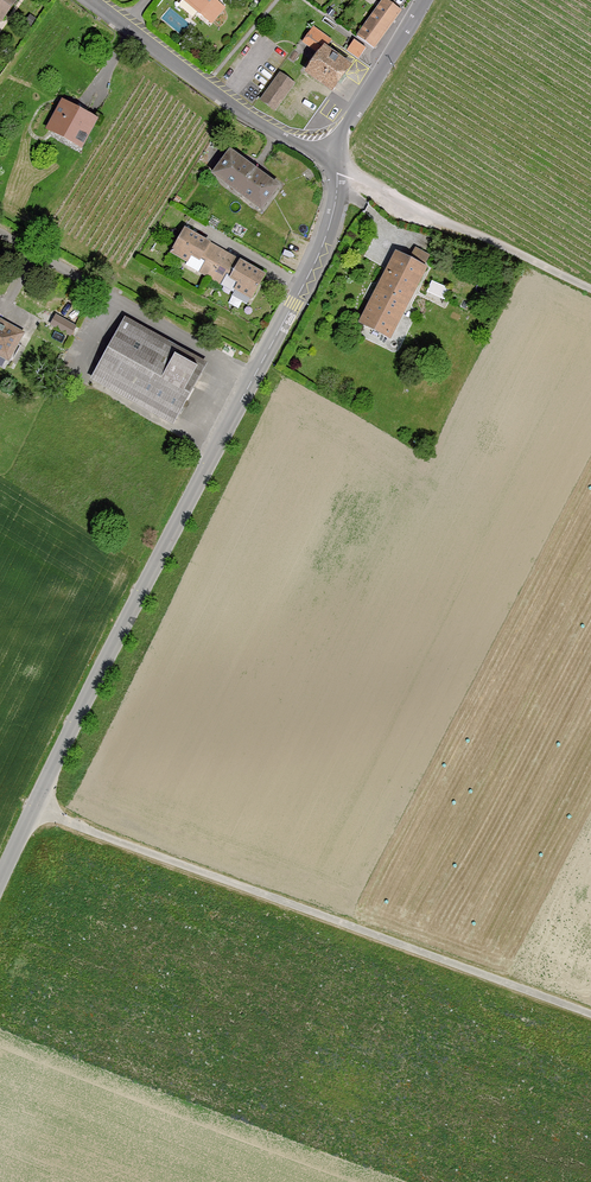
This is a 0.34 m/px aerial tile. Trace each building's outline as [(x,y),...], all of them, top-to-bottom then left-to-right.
[(2,22),(18,0),(0,0),(0,20),(2,22)] [(212,24),(225,9),(214,0),(184,0),(212,24)] [(386,0),(383,0),(358,35),(373,46),(400,10),(386,0)] [(330,39),(312,27),(303,41),(320,52),(307,70),(332,87),(348,63),(324,47),(330,39)] [(354,39),(347,50),(358,57),(365,47),(354,39)] [(293,83),(279,73),(260,100),(274,110),(293,83)] [(81,147),(96,120),(90,116),(78,110),(62,101),(47,129),(81,147)] [(278,188),(230,153),(213,175),(262,211),(278,188)] [(263,274),(183,229),(170,252),(185,260),(188,254),(196,259),(197,258),(205,262),(199,272),(208,277),(218,282),(224,272),(230,275),(229,277),(238,282),(234,289),(250,298),(263,274)] [(427,261),(431,251),(416,245),(412,256),(427,261)] [(408,259),(396,253),(388,269),(361,322),(390,336),(425,268),(408,259)] [(443,293),(447,284),(433,279),(430,288),(443,293)] [(74,326),(55,315),(51,324),(70,334),(74,326)] [(204,362),(125,319),(93,378),(171,421),(204,362)] [(0,321),(0,354),(7,358),(21,333),(0,321)]
